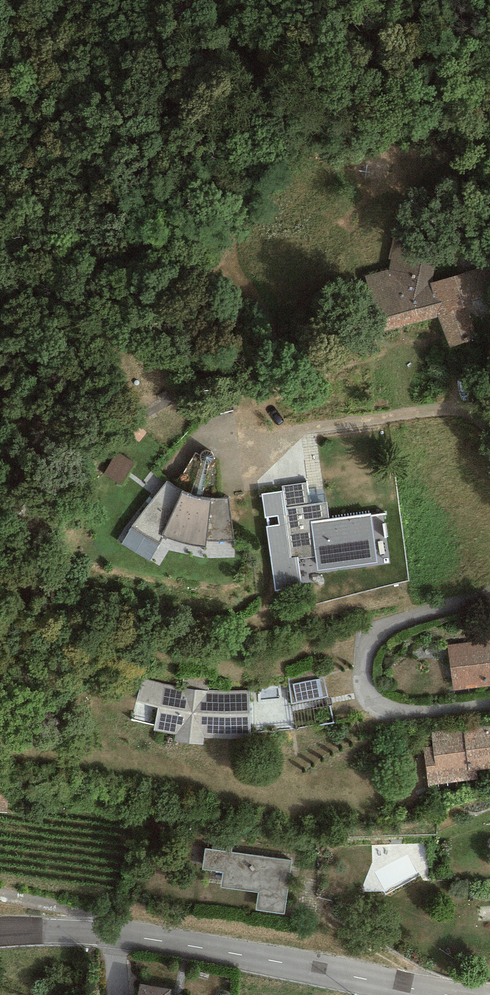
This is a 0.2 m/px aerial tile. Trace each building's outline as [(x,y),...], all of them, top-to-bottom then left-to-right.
[(365,276),(381,332),(438,317),(450,348),(477,339),(466,308),(489,301),(489,267),(433,282),(443,237),(395,227),(388,259),(391,260),(389,271),(365,276)] [(166,391),(156,396),(163,409),(172,405),(166,391)] [(146,432),(134,423),(127,432),(139,441),(146,432)] [(134,460),(117,451),(104,474),(122,483),(134,460)] [(175,487),(167,481),(131,528),(159,543),(163,535),(174,540),(186,544),(206,548),(206,540),(234,540),(228,498),(224,499),(218,499),(212,499),(205,499),(199,498),(191,495),(184,492),(175,487)] [(283,492),(262,495),(265,517),(268,517),(269,526),(267,526),(275,591),(301,587),(297,559),(316,556),(317,571),(377,562),(371,514),(329,520),(327,502),(310,505),(307,483),(282,486),(283,492)] [(447,645),(453,690),(489,685),(489,639),(447,645)] [(165,684),(143,678),(131,720),(155,726),(154,730),(176,735),(175,741),(203,744),(204,737),(251,738),(249,691),(194,690),(165,684)] [(319,679),(293,684),(297,701),(323,697),(319,679)] [(421,733),(428,785),(477,779),(476,771),(489,769),(489,725),(421,733)] [(292,861),(206,848),(202,869),(224,872),(221,887),(258,893),(255,910),(284,914),(292,861)] [(140,984),(138,994),(170,994),(171,990),(140,984)]
